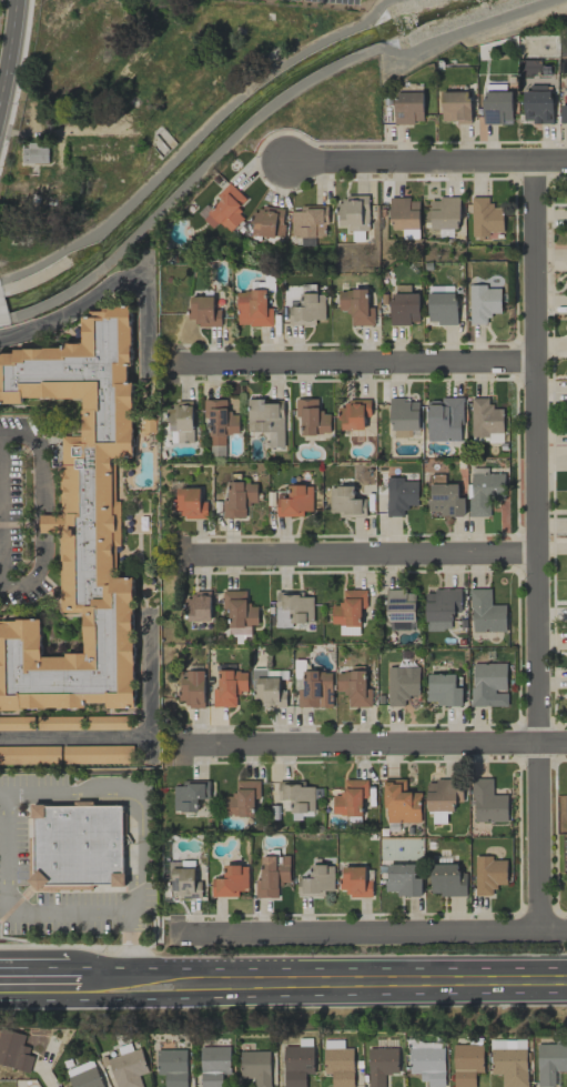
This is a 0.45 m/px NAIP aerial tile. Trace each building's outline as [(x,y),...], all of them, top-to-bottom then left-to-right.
[(519,62),(519,75),(550,74),(550,61),(519,62)] [(523,87),(523,122),(551,122),(551,87),(523,87)] [(423,91),(394,92),(395,123),(423,122),(423,91)] [(441,91),(441,122),(470,122),(470,92),(441,91)] [(483,124),(512,123),(512,91),(483,91),(483,124)] [(47,163),(47,144),(22,143),(21,163),(47,163)] [(229,232),(244,218),(236,209),(246,200),(230,182),(215,196),(220,201),(202,218),(211,228),(219,221),(229,232)] [(367,194),(343,195),(343,203),(334,203),(335,226),(346,226),(346,230),(368,230),(367,194)] [(490,196),(470,197),(471,237),(503,236),(502,207),(490,208),(490,196)] [(430,198),(430,229),(459,229),(458,197),(430,198)] [(390,198),(390,229),(419,229),(419,198),(390,198)] [(281,238),(285,209),(255,205),(251,234),(281,238)] [(290,211),(290,237),(326,236),(326,206),(300,206),(300,211),(290,211)] [(501,312),(501,289),(486,288),(487,284),(469,284),(469,324),(489,324),(489,312),(501,312)] [(352,326),(374,325),(374,307),(368,307),(368,289),(339,290),(339,311),(351,311),(352,326)] [(266,290),(237,290),(238,326),(273,325),(273,307),(266,307),(266,290)] [(391,324),(420,323),(419,292),(390,293),(391,324)] [(456,292),(428,293),(428,323),(457,323),(456,292)] [(289,306),(289,326),(316,325),(316,319),(325,319),(325,293),(301,294),(301,306),(289,306)] [(221,325),(220,308),(214,308),(214,296),(190,296),(191,325),(221,325)] [(131,577),(114,577),(113,546),(117,546),(116,457),(131,456),(129,305),(105,306),(105,313),(81,313),(81,347),(0,349),(0,400),(80,399),(81,436),(60,436),(61,514),(39,515),(39,533),(58,533),(59,613),(82,612),(83,654),(40,655),(39,619),(0,620),(0,708),(134,706),(131,577)] [(503,432),(503,409),(490,409),(490,398),(470,397),(470,437),(487,437),(487,432),(503,432)] [(427,440),(462,440),(461,398),(427,399),(427,440)] [(226,399),(203,399),(203,418),(209,418),(209,445),(224,445),(224,433),(238,434),(238,413),(226,413),(226,399)] [(283,400),(247,399),(246,431),(268,432),(268,447),(283,447),(283,400)] [(330,434),(329,412),(318,412),(317,399),(295,399),(296,417),(301,417),(302,434),(330,434)] [(364,416),(370,416),(370,399),(346,399),(346,406),(341,406),(341,430),(364,429),(364,416)] [(418,399),(390,399),(391,435),(419,434),(418,399)] [(170,442),(193,442),(191,403),(168,403),(170,442)] [(489,516),(490,498),(504,498),(505,474),(470,472),(469,516),(489,516)] [(457,484),(444,484),(444,474),(428,474),(429,511),(437,511),(437,516),(464,516),(464,497),(457,497),(457,484)] [(417,481),(404,481),(403,477),(386,477),(386,516),(405,516),(405,505),(418,505),(417,481)] [(222,517),(245,518),(245,503),(257,503),(257,482),(228,481),(228,499),(222,499),(222,517)] [(312,511),(312,485),(289,485),(289,497),(276,497),(276,516),(303,516),(303,511),(312,511)] [(329,512),(338,512),(338,516),(365,516),(365,499),(353,499),(353,486),(329,486),(329,512)] [(200,487),(177,488),(178,517),(208,517),(207,501),(201,501),(200,487)] [(506,631),(505,604),(491,605),(491,588),(470,589),(471,631),(506,631)] [(360,625),(360,608),(366,607),(366,589),(343,590),(343,604),(331,604),(331,626),(360,625)] [(258,625),(257,606),(247,606),(247,590),(222,591),(223,609),(228,609),(229,633),(250,633),(250,625),(258,625)] [(415,590),(386,590),(386,629),(415,629),(415,590)] [(461,590),(425,590),(425,630),(452,630),(452,610),(461,610),(461,590)] [(211,593),(187,592),(187,620),(211,621),(211,593)] [(312,597),(303,597),(303,592),(275,592),(275,627),(292,627),(292,622),(312,623),(312,597)] [(471,662),(471,706),(506,706),(507,663),(471,662)] [(387,667),(388,706),(404,706),(404,697),(419,696),(418,666),(387,667)] [(261,708),(286,707),(285,690),(279,690),(278,676),(267,677),(266,668),(251,669),(252,699),(261,699),(261,708)] [(204,670),(182,670),(182,701),(187,701),(187,708),(204,708),(204,670)] [(236,706),(236,691),(247,691),(246,670),(218,671),(218,688),(212,688),(213,707),(236,706)] [(365,688),(365,671),(336,670),(335,693),(348,693),(347,707),(371,707),(371,688),(365,688)] [(331,707),(332,671),(302,671),(302,689),(297,688),(297,706),(331,707)] [(462,705),(461,687),(456,687),(455,673),(426,674),(426,701),(436,701),(436,706),(462,705)] [(420,822),(420,791),(405,792),(405,778),(384,778),(385,823),(420,822)] [(507,821),(507,794),(492,794),(492,778),(472,778),(473,822),(507,821)] [(367,798),(367,779),(344,779),(344,794),(332,794),(333,815),(361,815),(361,798),(367,798)] [(426,811),(453,810),(453,802),(462,802),(462,779),(425,780),(426,811)] [(197,812),(197,799),(209,799),(209,781),(181,780),(181,785),(173,785),(173,811),(197,812)] [(259,780),(236,780),(236,794),(225,794),(225,815),(253,816),(254,798),(259,798),(259,780)] [(277,800),(290,801),(290,811),(313,811),(314,784),(278,783),(277,800)] [(32,804),(30,893),(125,894),(126,805),(32,804)] [(289,883),(289,855),(260,856),(260,880),(255,880),(255,897),(277,897),(277,883),(289,883)] [(506,859),(492,859),(492,855),(474,855),(475,895),(494,895),(494,884),(506,884),(506,859)] [(201,896),(201,881),(195,881),(194,860),(168,861),(169,897),(201,896)] [(466,873),(458,873),(457,863),(430,864),(431,896),(467,895),(466,873)] [(333,891),(333,865),(311,864),(311,877),(297,877),(296,897),(324,897),(324,890),(333,891)] [(414,864),(386,864),(386,891),(396,891),(396,896),(421,896),(421,878),(415,878),(414,864)] [(211,896),(238,896),(238,890),(247,891),(247,866),(223,865),(223,878),(211,878),(211,896)] [(365,866),(341,867),(341,890),(348,890),(348,897),(372,897),(371,879),(365,879),(365,866)] [(34,1048),(22,1045),(25,1036),(0,1029),(0,1064),(27,1072),(34,1048)] [(324,1040),(325,1048),(344,1047),(344,1039),(324,1040)] [(491,1040),(491,1075),(501,1075),(502,1086),(527,1086),(526,1039),(491,1040)] [(566,1072),(566,1043),(537,1043),(537,1086),(555,1086),(555,1072),(566,1072)] [(453,1045),(454,1086),(475,1086),(475,1072),(483,1072),(483,1044),(453,1045)] [(222,1074),(231,1074),(230,1046),(200,1046),(201,1086),(222,1086),(222,1074)] [(285,1086),(306,1086),(305,1073),(314,1073),(313,1046),(284,1046),(285,1086)] [(444,1047),(409,1048),(410,1073),(419,1073),(419,1081),(427,1081),(427,1086),(444,1086),(444,1047)] [(116,1086),(142,1086),(139,1075),(148,1072),(141,1048),(107,1058),(116,1086)] [(353,1048),(323,1049),(324,1074),(331,1073),(331,1086),(354,1086),(353,1048)] [(398,1048),(368,1048),(369,1086),(384,1086),(384,1074),(398,1074),(398,1048)] [(187,1049),(157,1049),(158,1074),(165,1074),(165,1086),(187,1086),(187,1049)] [(241,1078),(254,1077),(254,1086),(271,1086),(270,1051),(240,1051),(241,1078)] [(95,1066),(68,1077),(72,1086),(104,1086),(95,1066)]
